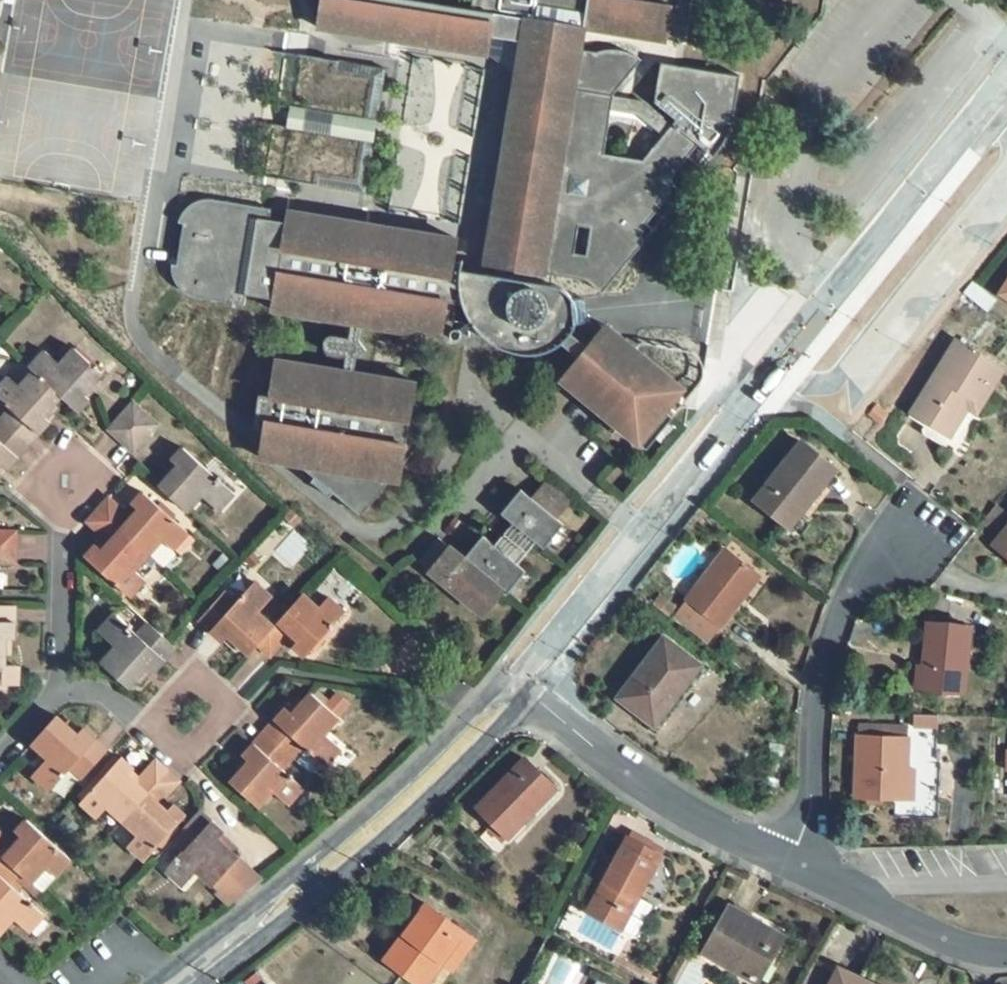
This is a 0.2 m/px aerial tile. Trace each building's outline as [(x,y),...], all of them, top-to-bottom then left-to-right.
[(317,24),(487,53),(490,33),(494,12),(470,8),(423,0),(321,0),(317,24)] [(470,8),(494,12),(526,17),(584,27),(644,38),(647,20),(652,21),(656,17),(663,9),(666,4),(668,0),(471,0),(470,8)] [(671,5),(666,4),(663,9),(656,17),(652,21),(647,20),(644,38),(665,41),(671,5)] [(584,27),(526,17),(485,264),(546,274),(544,285),(550,286),(552,275),(587,281),(602,293),(644,243),(628,230),(698,145),(672,124),(670,126),(660,138),(641,160),(605,154),(612,111),(614,95),(614,93),(641,60),(637,57),(634,55),(629,53),(624,51),(620,50),(613,50),(605,50),(597,53),(580,50),(584,27)] [(385,69),(312,57),(305,110),(290,107),(287,128),(301,130),(292,181),(365,193),(385,69)] [(740,76),(661,63),(654,102),(674,122),(672,124),(698,145),(713,157),(718,152),(726,142),(733,119),(740,76)] [(408,122),(462,131),(467,102),(413,93),(408,122)] [(645,99),(614,95),(612,111),(637,115),(660,138),(670,126),(645,99)] [(246,294),(273,299),(286,223),(269,221),(271,210),(216,201),(204,200),(197,202),(190,205),(185,211),(181,218),(179,223),(184,224),(176,266),(172,265),(172,271),(172,275),(175,282),(180,288),(184,293),(192,296),(197,298),(244,305),(246,294)] [(458,240),(288,213),(286,223),(273,299),(271,311),(344,323),(346,314),(353,316),(352,324),(362,325),(363,317),(371,318),(369,326),(442,338),(442,337),(448,302),(455,262),(458,240)] [(463,263),(455,262),(448,302),(456,303),(463,305),(467,314),(474,325),(482,335),(492,342),(502,348),(513,351),(526,354),(537,354),(545,352),(554,348),(561,343),(579,358),(587,348),(571,332),(573,327),(573,325),(586,324),(584,299),(571,301),(571,297),(566,291),(556,288),(551,286),(550,286),(544,285),(494,277),(461,271),(463,263)] [(456,303),(448,302),(442,337),(443,337),(446,342),(458,348),(465,345),(469,338),(469,332),(464,325),(458,321),(452,322),(456,303)] [(362,325),(352,324),(349,340),(330,336),(325,340),(323,345),(325,350),(330,353),(346,356),(344,371),(354,372),(356,358),(366,350),(359,342),(362,325)] [(579,358),(561,379),(639,443),(645,436),(653,442),(673,418),(665,412),(683,390),(644,358),(640,361),(632,355),(636,351),(605,326),(587,348),(579,358)] [(956,341),(911,413),(944,434),(967,396),(982,405),(1004,370),(956,341)] [(45,351),(29,370),(33,373),(61,397),(78,412),(90,399),(84,394),(102,373),(75,349),(60,365),(45,351)] [(254,428),(263,435),(300,465),(315,478),(312,482),(329,497),(333,492),(361,516),(390,480),(403,464),(410,420),(416,383),(356,373),(355,381),(352,381),(354,372),(344,371),(343,379),(340,379),(342,371),(275,360),(269,397),(259,396),(254,428)] [(1,422),(28,446),(50,421),(44,415),(61,397),(33,373),(20,387),(9,378),(0,387),(0,400),(11,410),(17,415),(14,418),(8,414),(1,422)] [(967,396),(944,434),(950,437),(968,408),(977,414),(982,405),(967,396)] [(133,403),(109,430),(121,441),(145,414),(133,403)] [(876,407),(870,415),(880,423),(887,414),(876,407)] [(11,410),(8,414),(14,418),(17,415),(11,410)] [(145,414),(121,441),(133,452),(158,425),(145,414)] [(6,470),(28,446),(1,422),(0,422),(0,464),(6,470)] [(300,465),(263,435),(259,459),(300,465)] [(645,436),(639,443),(646,450),(653,442),(645,436)] [(768,486),(756,502),(789,527),(802,510),(810,500),(823,484),(836,468),(802,443),(774,478),(768,486)] [(234,494),(183,449),(172,462),(177,468),(159,489),(186,512),(200,496),(218,511),(234,494)] [(400,481),(403,464),(390,480),(400,481)] [(770,474),(764,483),(768,486),(774,478),(770,474)] [(823,484),(810,500),(818,506),(831,490),(823,484)] [(544,488),(533,501),(555,519),(566,505),(544,488)] [(521,491),(501,514),(514,525),(535,542),(544,549),(563,525),(555,519),(533,501),(521,491)] [(108,498),(98,509),(148,554),(161,541),(172,550),(187,532),(143,493),(132,505),(135,508),(138,511),(131,519),(128,516),(108,498)] [(810,500),(802,510),(809,516),(818,506),(810,500)] [(981,524),(995,535),(1006,520),(1006,517),(994,507),(981,524)] [(135,508),(128,516),(131,519),(138,511),(135,508)] [(98,509),(87,522),(90,525),(104,539),(109,544),(103,551),(98,546),(96,545),(85,558),(129,598),(145,580),(134,571),(148,554),(98,509)] [(286,514),(278,523),(286,530),(294,521),(286,514)] [(514,525),(495,547),(516,565),(535,542),(514,525)] [(994,545),(1006,556),(1006,529),(994,545)] [(16,547),(16,533),(0,532),(0,547),(16,547)] [(483,536),(464,561),(495,586),(504,593),(506,595),(525,572),(516,565),(495,547),(483,536)] [(104,539),(98,546),(103,551),(109,544),(104,539)] [(438,539),(419,563),(476,609),(495,586),(464,561),(438,539)] [(0,547),(0,563),(15,564),(16,547),(0,547)] [(726,549),(686,601),(675,615),(710,642),(720,629),(740,603),(736,599),(756,573),(726,549)] [(756,573),(736,599),(740,603),(760,577),(756,573)] [(227,638),(247,658),(256,648),(275,624),(260,611),(274,596),(256,581),(237,602),(232,607),(228,604),(233,598),(225,590),(197,623),(221,646),(227,638)] [(495,586),(476,609),(485,616),(504,593),(495,586)] [(320,607),(304,593),(275,624),(256,648),(270,660),(287,641),(291,637),(297,642),(293,646),(291,649),(303,660),(347,612),(330,596),(320,607)] [(661,597),(655,605),(669,616),(676,608),(661,597)] [(233,598),(228,604),(232,607),(237,602),(233,598)] [(10,695),(11,685),(17,685),(17,666),(4,666),(5,640),(14,639),(14,622),(14,605),(0,605),(0,695),(10,695)] [(114,614),(98,632),(115,648),(100,664),(128,689),(145,669),(153,674),(166,659),(176,648),(175,647),(167,640),(147,623),(141,631),(146,636),(143,640),(137,635),(114,614)] [(968,630),(929,626),(925,665),(923,687),(962,692),(968,630)] [(141,631),(137,635),(143,640),(146,636),(141,631)] [(291,637),(287,641),(293,646),(297,642),(291,637)] [(664,639),(619,698),(654,726),(700,666),(664,639)] [(925,665),(917,665),(915,686),(923,687),(925,665)] [(287,709),(265,732),(292,756),(298,749),(293,744),(296,741),(302,746),(320,762),(325,766),(342,749),(324,733),(339,717),(312,693),(293,713),(287,709)] [(56,716),(32,743),(48,757),(32,774),(50,791),(57,784),(68,771),(71,767),(76,763),(79,766),(75,771),(83,778),(108,751),(82,728),(77,735),(56,716)] [(893,818),(938,820),(940,765),(936,765),(937,729),(907,728),(907,729),(877,729),(876,737),(862,736),(859,736),(855,798),(894,800),(893,818)] [(863,729),(862,736),(876,737),(877,729),(863,729)] [(249,762),(230,783),(257,808),(271,792),(287,805),(304,787),(281,767),(276,762),(279,758),(284,763),(292,756),(265,732),(243,757),(249,762)] [(296,741),(293,744),(298,749),(302,746),(296,741)] [(134,769),(121,758),(80,802),(98,817),(108,807),(123,820),(168,770),(156,759),(139,778),(135,782),(128,776),(132,772),(134,769)] [(279,758),(276,762),(281,767),(284,763),(279,758)] [(525,759),(478,807),(509,837),(540,805),(538,803),(554,787),(525,759)] [(181,781),(168,770),(123,820),(138,834),(128,845),(146,861),(186,816),(173,804),(171,806),(167,810),(159,805),(164,800),(181,781)] [(68,771),(57,784),(66,793),(78,780),(68,771)] [(139,778),(132,772),(128,776),(135,782),(139,778)] [(171,806),(164,800),(159,805),(167,810),(171,806)] [(198,810),(173,839),(185,850),(166,870),(184,887),(198,871),(214,886),(239,858),(217,839),(224,833),(210,821),(211,821),(198,810)] [(27,819),(15,832),(17,834),(22,837),(15,845),(10,841),(0,832),(0,855),(22,875),(31,883),(41,892),(56,877),(71,860),(27,819)] [(17,834),(10,841),(15,845),(22,837),(17,834)] [(662,853),(628,836),(595,897),(629,915),(662,853)] [(0,855),(0,933),(13,918),(28,932),(45,914),(22,894),(12,885),(20,876),(22,875),(0,855)] [(239,858),(214,886),(218,889),(243,861),(239,858)] [(262,878),(243,861),(218,889),(232,901),(262,878)] [(20,876),(12,885),(22,894),(31,886),(20,876)] [(595,897),(587,912),(621,931),(629,915),(595,897)] [(427,904),(423,911),(435,921),(440,914),(427,904)] [(784,936),(730,906),(703,952),(722,962),(754,980),(771,951),(774,953),(784,936)] [(384,960),(416,983),(427,983),(442,963),(452,970),(476,939),(440,914),(435,921),(423,911),(384,960)] [(771,951),(754,980),(722,962),(718,970),(743,983),(762,983),(778,956),(774,953),(771,951)] [(838,968),(831,983),(872,983),(838,968)] [(244,982),(246,983),(255,983),(261,979),(256,972),(244,982)]
